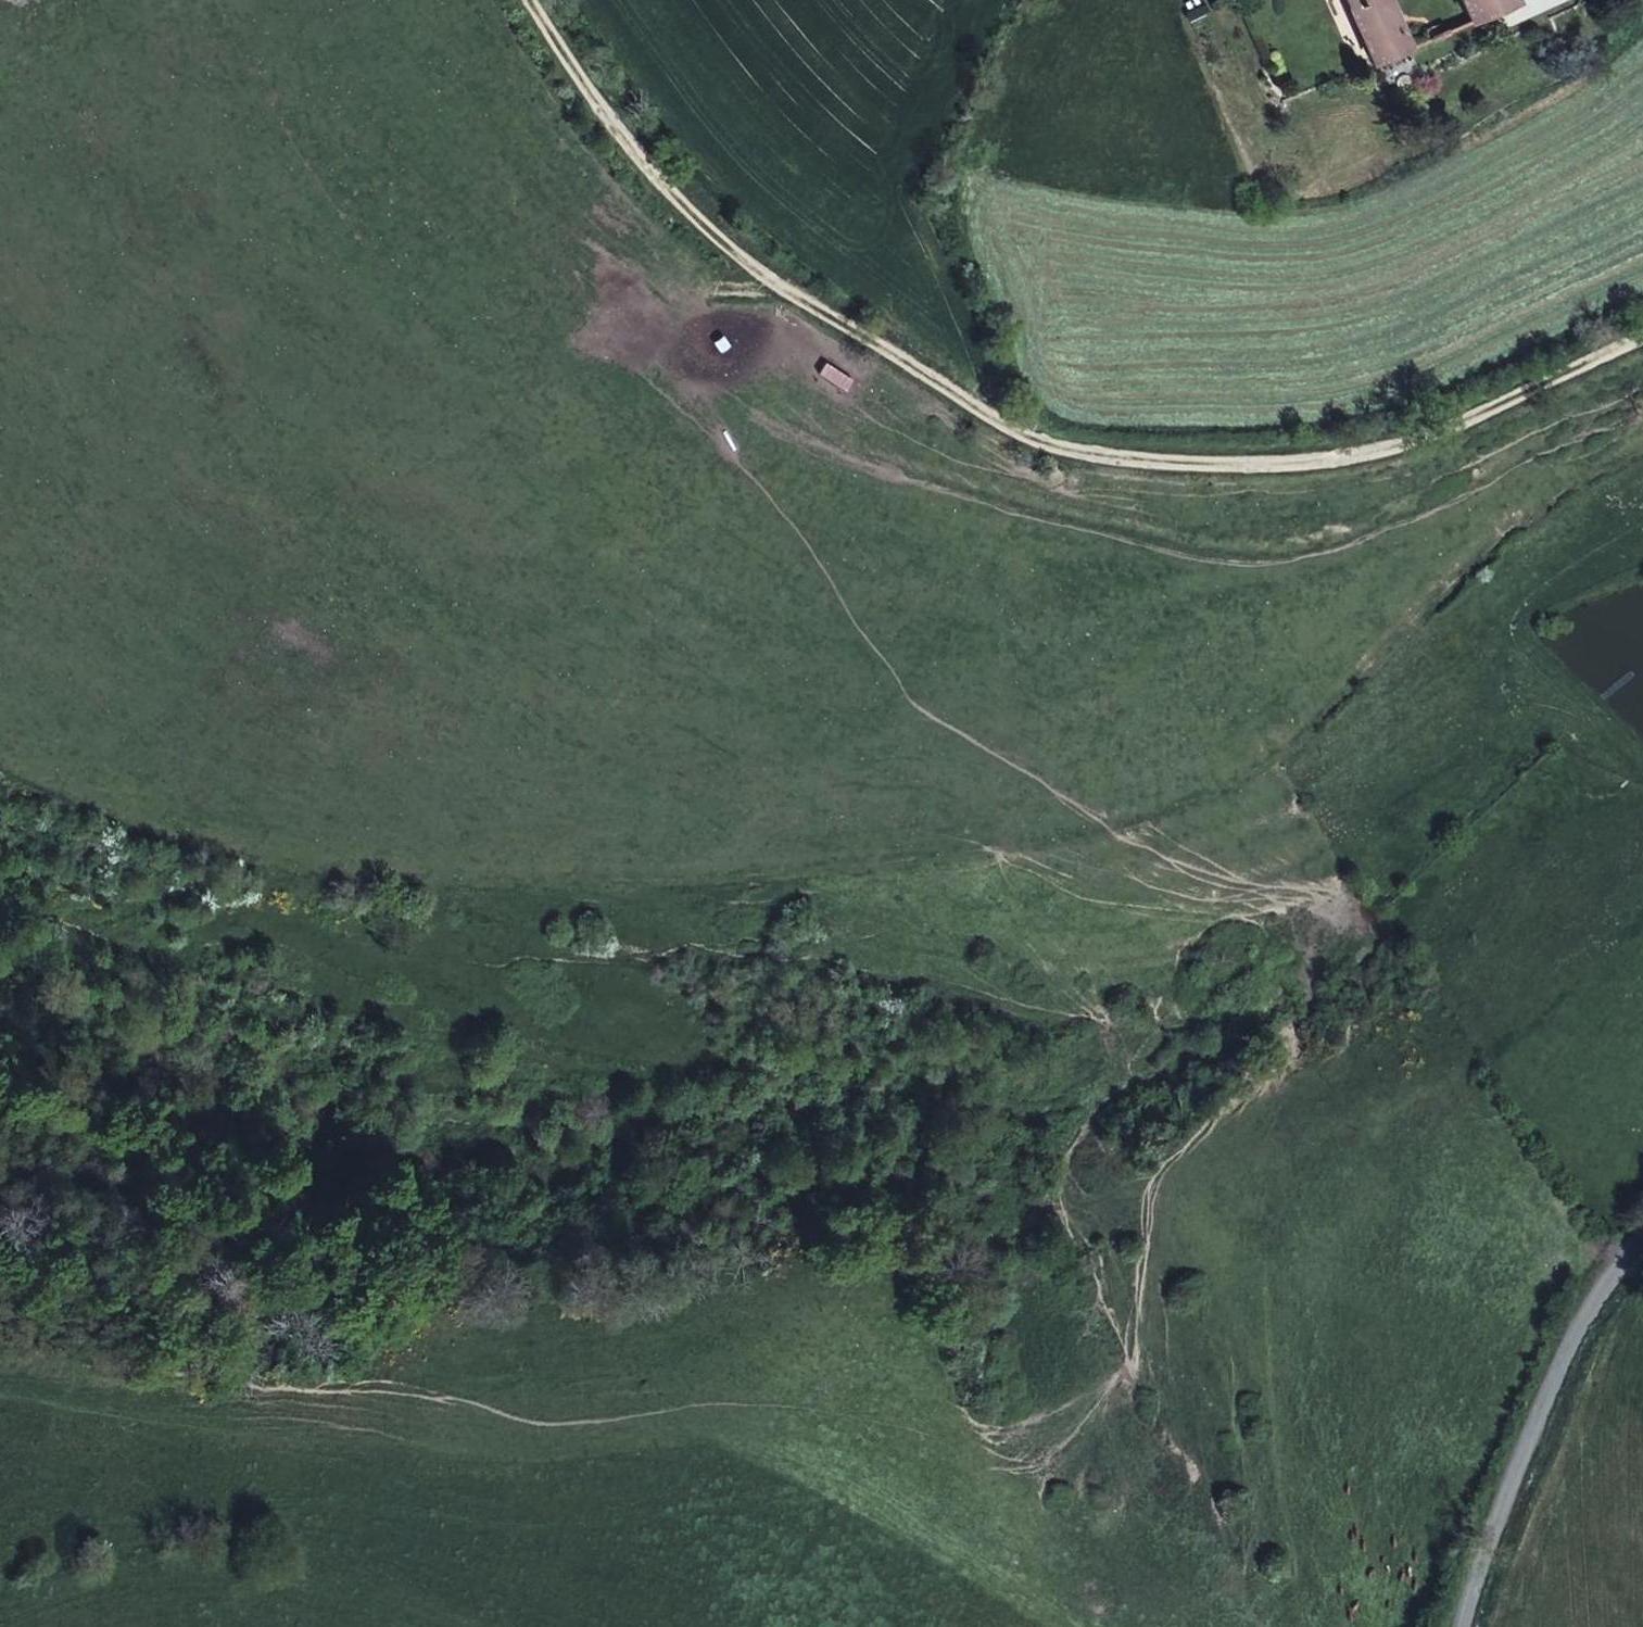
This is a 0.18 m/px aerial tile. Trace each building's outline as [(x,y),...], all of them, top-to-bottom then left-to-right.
[(1377,68),(1418,51),(1396,0),(1348,0),(1377,68)] [(1474,28),(1524,6),(1522,0),(1462,0),(1474,28)]
